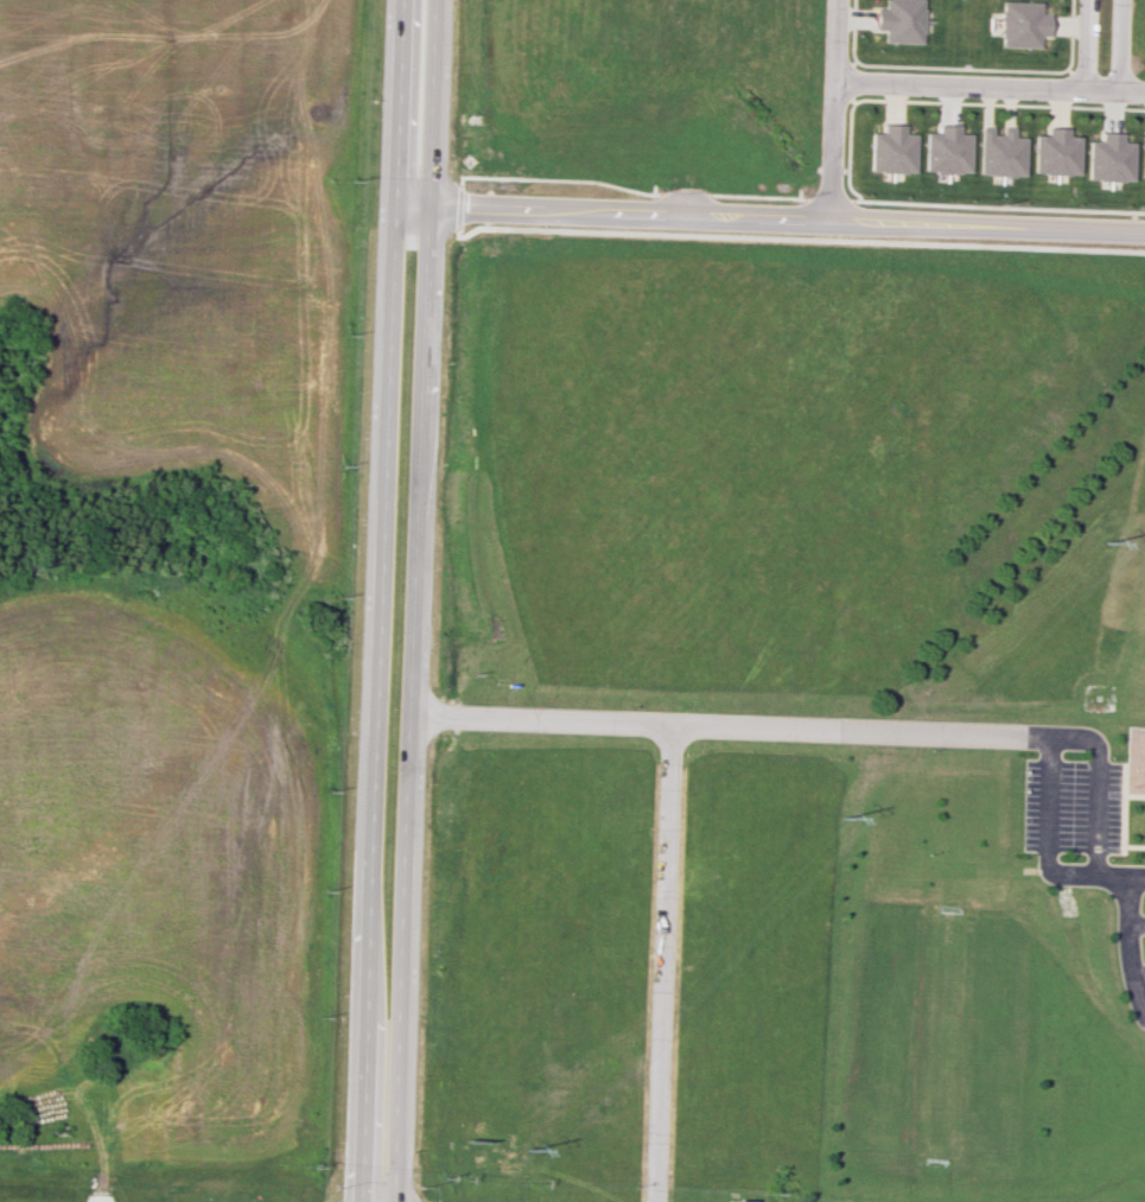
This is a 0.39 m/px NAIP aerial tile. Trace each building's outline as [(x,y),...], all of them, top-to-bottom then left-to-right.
[(879,40),(880,0),(921,0),(920,42),(879,40)] [(998,1),(1038,2),(1036,47),(997,46),(998,1)] [(912,132),(911,172),(867,172),(869,132),(912,132)] [(966,134),(966,172),(921,171),(922,133),(966,134)] [(1022,135),(1019,176),(974,173),(977,133),(1022,135)] [(1076,135),(1074,173),(1030,171),(1031,134),(1076,135)] [(1130,140),(1126,179),(1082,176),(1086,136),(1130,140)]
